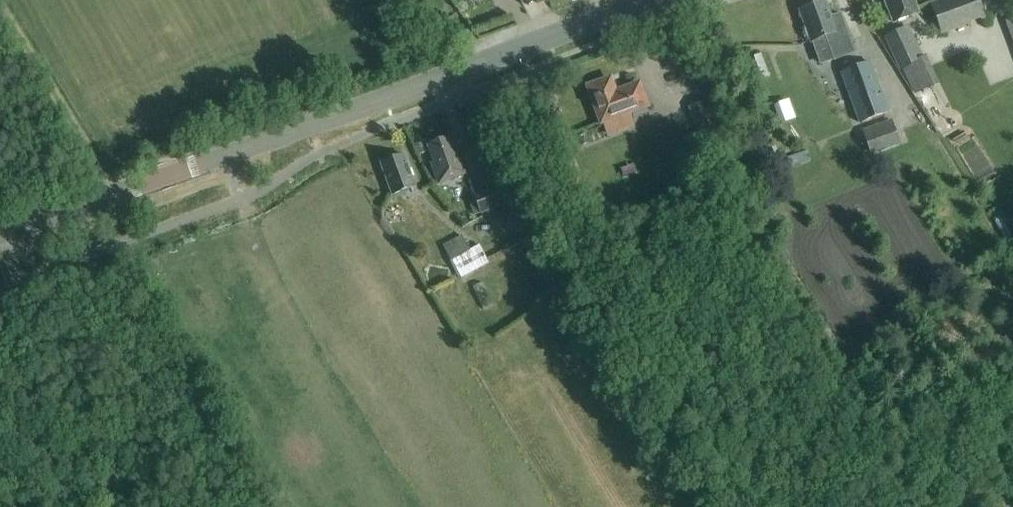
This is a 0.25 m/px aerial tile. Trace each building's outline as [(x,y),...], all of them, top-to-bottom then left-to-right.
[(912,0),(884,0),(893,23),(917,15),(912,0)] [(982,18),(976,0),(957,0),(932,9),(940,32),(982,18)] [(803,11),(800,12),(811,42),(826,37),(831,48),(835,61),(854,54),(849,41),(840,15),(830,18),(824,3),(813,7),(810,6),(805,8),(803,11)] [(917,59),(904,31),(888,39),(914,94),(937,83),(924,55),(917,59)] [(858,124),(888,113),(870,61),(839,72),(858,124)] [(615,94),(610,80),(588,88),(601,124),(630,113),(631,115),(647,109),(639,85),(615,94)] [(714,117),(694,124),(701,141),(720,134),(714,117)] [(890,121),(862,131),(870,155),(898,145),(890,121)] [(455,155),(449,139),(427,147),(433,163),(430,164),(438,186),(466,175),(458,154),(455,155)] [(392,196),(415,188),(403,156),(380,164),(392,196)] [(481,215),(509,204),(502,185),(473,195),(481,215)] [(451,261),(469,252),(461,236),(442,245),(451,261)]
